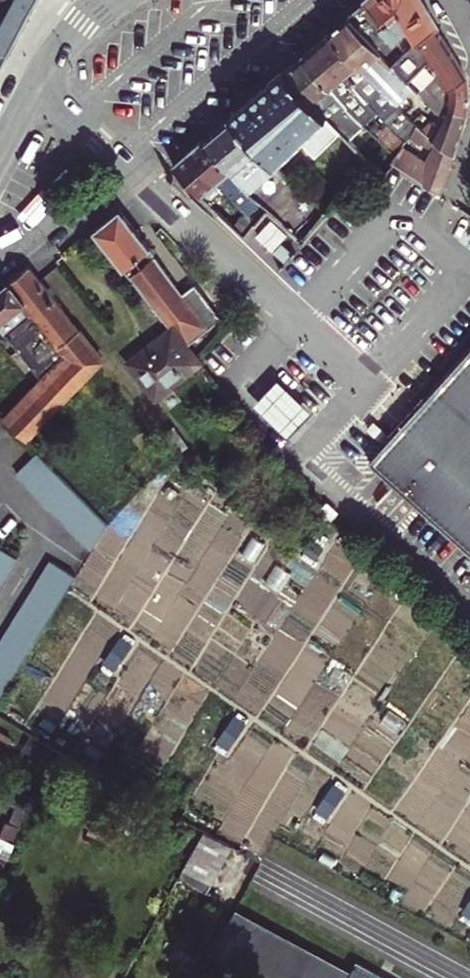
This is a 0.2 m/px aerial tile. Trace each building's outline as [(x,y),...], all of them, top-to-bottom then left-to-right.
[(14,53),(20,41),(42,0),(0,0),(0,45),(14,53)] [(440,26),(424,0),(366,0),(350,14),(382,49),(395,37),(399,41),(405,37),(409,41),(417,35),(421,40),(440,26)] [(330,31),(392,99),(411,82),(382,49),(350,14),(330,31)] [(440,26),(421,40),(417,35),(409,41),(405,37),(399,41),(395,37),(382,49),(411,82),(424,70),(434,80),(420,92),(442,116),(448,105),(469,118),(469,113),(469,75),(440,26)] [(316,43),(371,102),(380,112),(398,131),(408,117),(392,99),(330,31),(316,43)] [(357,115),(371,102),(316,43),(301,56),(357,115)] [(7,65),(14,53),(0,45),(0,61),(7,65)] [(357,115),(301,56),(284,70),(327,116),(341,131),(343,133),(360,118),(357,115)] [(284,70),(232,115),(277,164),(304,138),(327,116),(284,70)] [(448,105),(442,116),(462,139),(469,118),(448,105)] [(380,112),(367,125),(387,146),(401,152),(418,128),(408,117),(398,131),(380,112)] [(203,139),(233,171),(249,187),(261,177),(266,180),(280,167),(277,164),(232,115),(203,139)] [(327,116),(304,138),(319,153),(341,131),(327,116)] [(438,144),(456,156),(462,139),(442,116),(433,133),(427,131),(425,135),(438,144)] [(219,183),(233,171),(203,139),(188,151),(219,183)] [(425,184),(442,196),(456,156),(438,144),(424,168),(409,159),(407,163),(398,157),(393,163),(396,165),(425,184)] [(382,172),(391,161),(371,148),(364,156),(382,172)] [(219,183),(188,151),(175,163),(206,194),(219,183)] [(393,163),(391,161),(382,172),(386,176),(396,165),(393,163)] [(415,199),(425,184),(396,165),(386,176),(415,199)] [(218,206),(231,194),(219,183),(206,194),(218,206)] [(94,229),(173,331),(187,349),(223,317),(197,283),(185,294),(121,208),(94,229)] [(258,221),(248,211),(236,223),(247,233),(258,221)] [(33,315),(23,324),(48,357),(36,370),(45,382),(10,420),(31,442),(107,362),(31,267),(14,280),(24,293),(19,298),(33,315)] [(0,326),(8,335),(23,324),(33,315),(19,298),(24,293),(14,280),(0,291),(0,326)] [(48,357),(23,324),(8,335),(36,370),(48,357)] [(129,366),(156,400),(200,366),(187,349),(173,331),(129,366)] [(469,556),(469,357),(437,393),(417,415),(370,466),(469,556)] [(290,439),(305,422),(314,412),(278,378),(254,405),(290,439)] [(113,526),(41,455),(18,478),(94,554),(113,526)] [(16,560),(0,550),(0,585),(16,560)] [(51,563),(0,642),(0,701),(78,580),(51,563)] [(115,680),(105,673),(89,699),(99,705),(115,680)] [(50,750),(27,737),(21,747),(45,761),(50,750)] [(225,748),(209,773),(219,780),(235,754),(225,748)] [(27,810),(17,806),(11,821),(21,826),(27,810)] [(329,812),(313,838),(323,844),(339,819),(329,812)] [(91,831),(119,844),(127,828),(97,815),(91,831)] [(204,832),(187,865),(212,879),(230,845),(204,832)] [(239,967),(260,927),(236,914),(215,954),(239,967)] [(460,930),(469,936),(469,914),(460,930)] [(345,957),(338,969),(260,927),(239,967),(260,977),(384,977),(345,957)]
